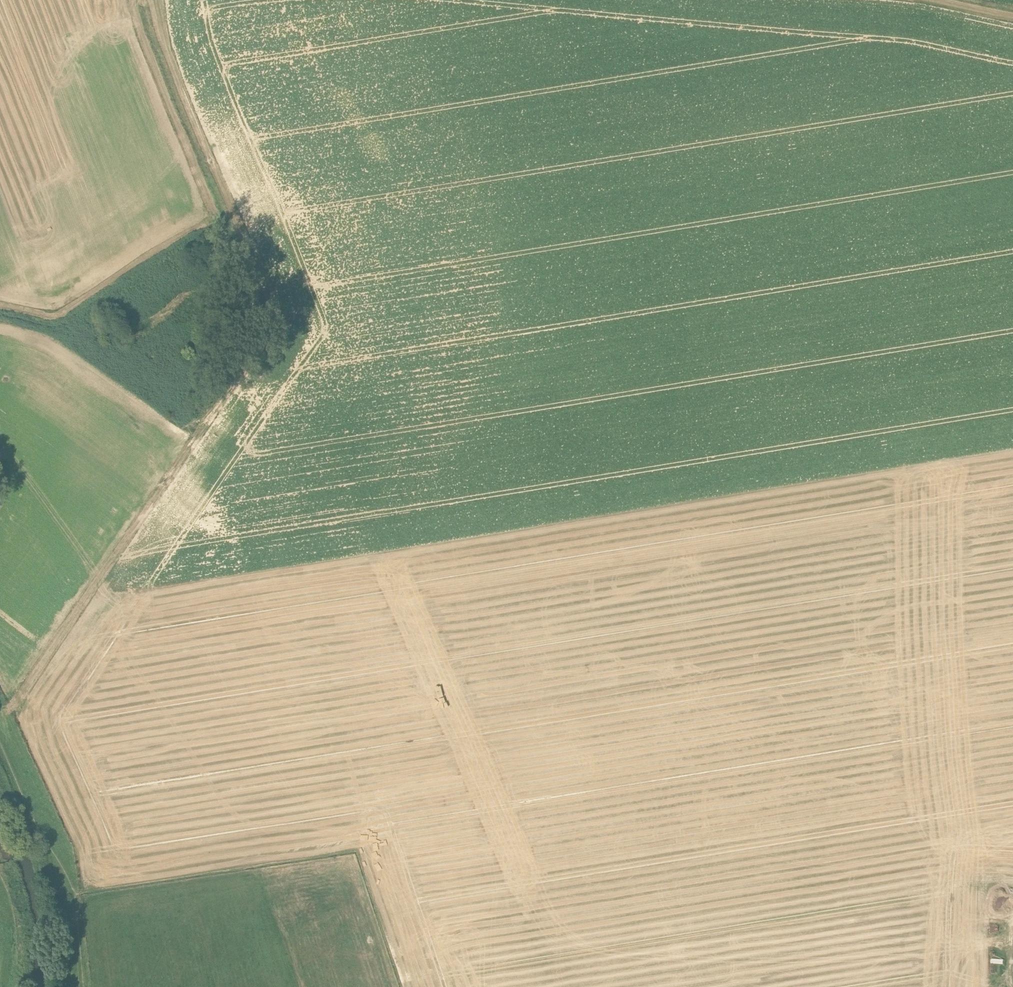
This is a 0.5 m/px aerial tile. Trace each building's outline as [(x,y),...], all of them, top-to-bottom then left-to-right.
[(1006,903),(1011,903),(1011,899),(995,899),(995,910),(1006,911),(1006,903)]
